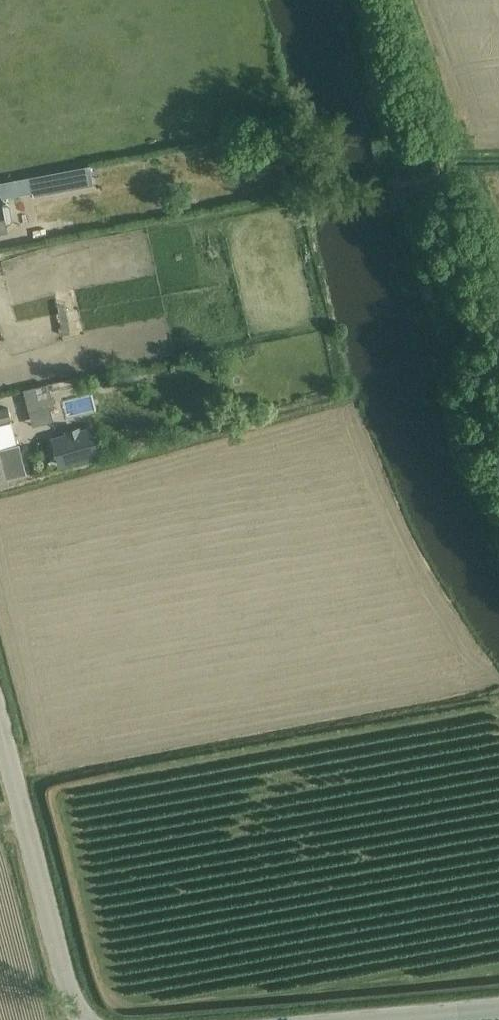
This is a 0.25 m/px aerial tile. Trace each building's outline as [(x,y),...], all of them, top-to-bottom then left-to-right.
[(89,164),(29,176),(32,192),(92,180),(89,164)] [(8,231),(7,223),(11,222),(13,219),(10,204),(7,202),(2,203),(1,195),(0,195),(0,233),(8,231)] [(49,381),(24,387),(29,410),(55,404),(50,383),(49,381)] [(9,482),(8,478),(27,473),(19,444),(18,445),(12,421),(13,421),(9,407),(0,410),(0,484),(9,482)] [(89,428),(51,438),(58,465),(96,455),(89,428)] [(96,457),(53,470),(57,483),(100,470),(96,457)]
